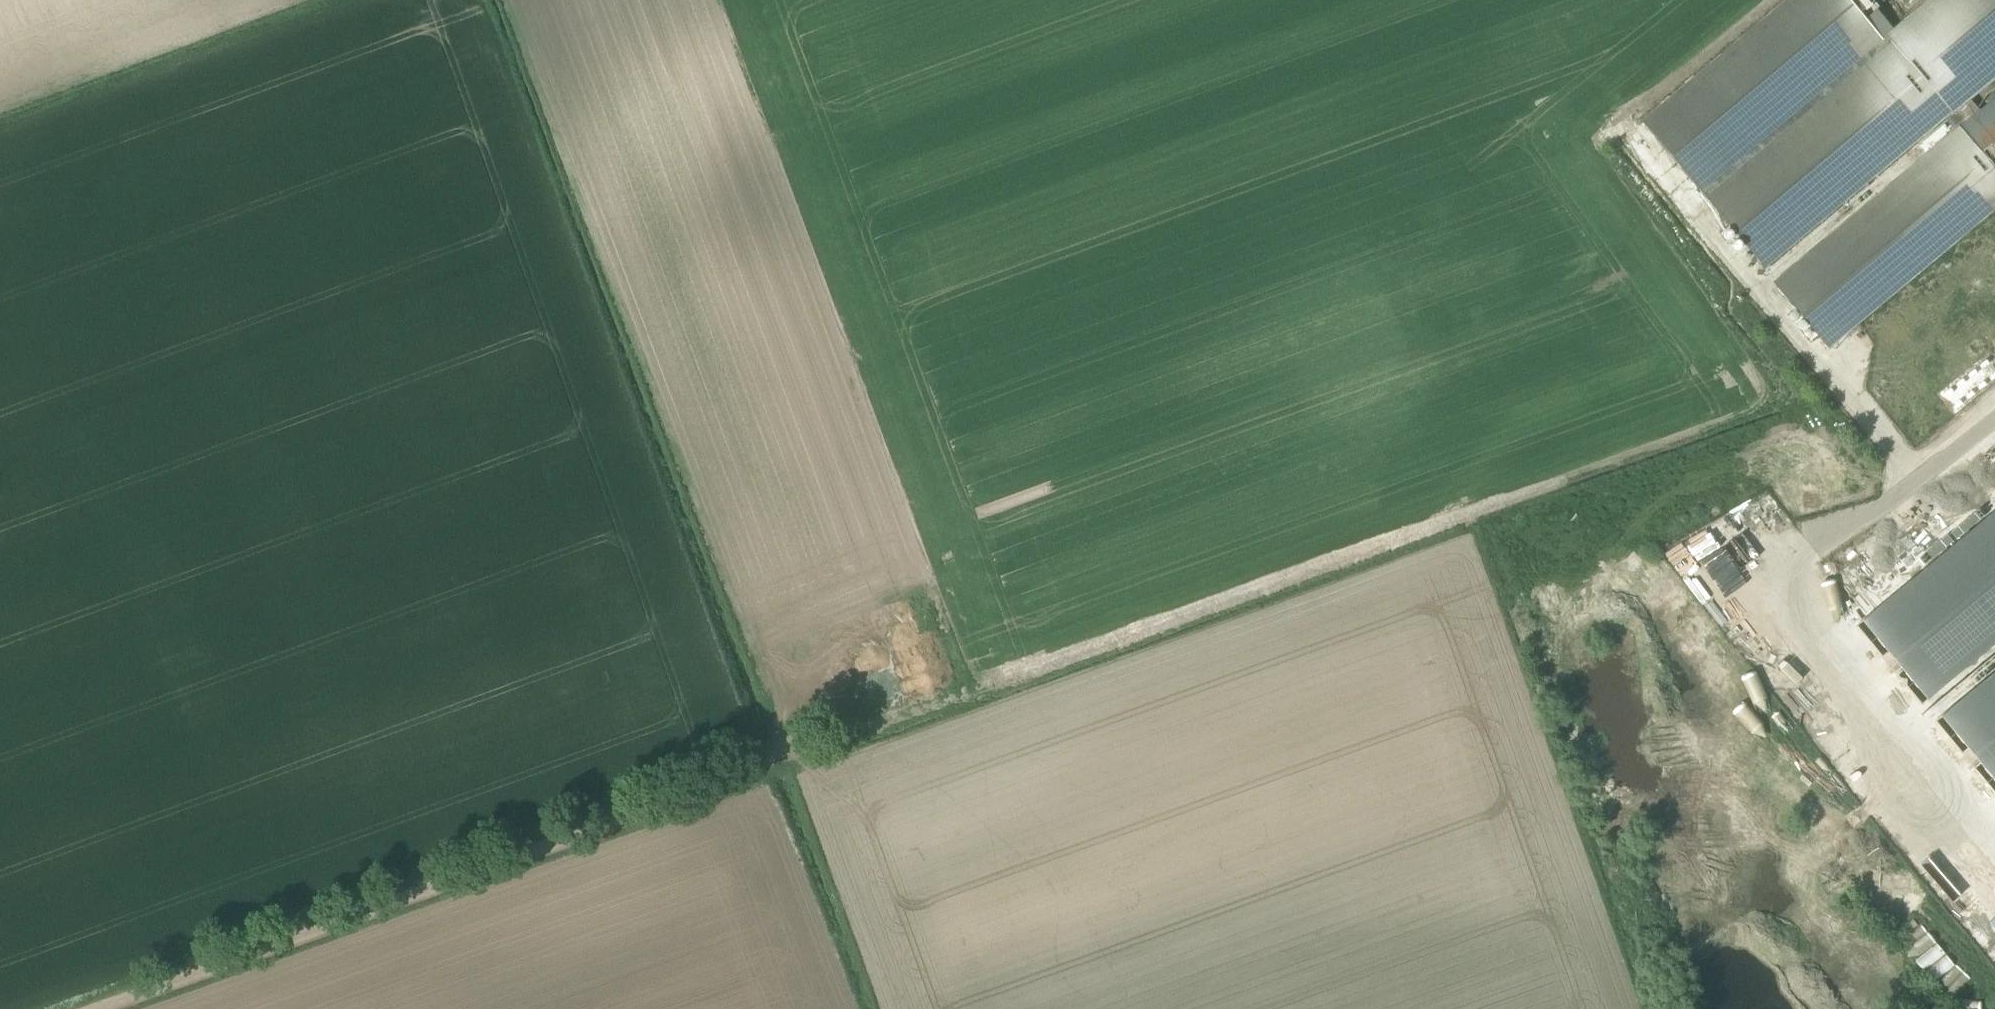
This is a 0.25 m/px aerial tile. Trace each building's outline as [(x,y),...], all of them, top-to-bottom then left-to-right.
[(1981,111),(1970,98),(1994,78),(1994,0),(1929,0),(1882,39),(1849,0),(1787,0),(1643,121),(1766,268),(1945,118),(1956,130),(1776,280),(1831,346),(1994,209),(1994,100),(1981,111)] [(1983,449),(1994,462),(1994,439),(1983,449)] [(1873,614),(1938,690),(1994,641),(1994,510),(1873,614)] [(1954,709),(1994,757),(1994,673),(1954,709)] [(1930,981),(1952,967),(1938,946),(1916,960),(1930,981)]
